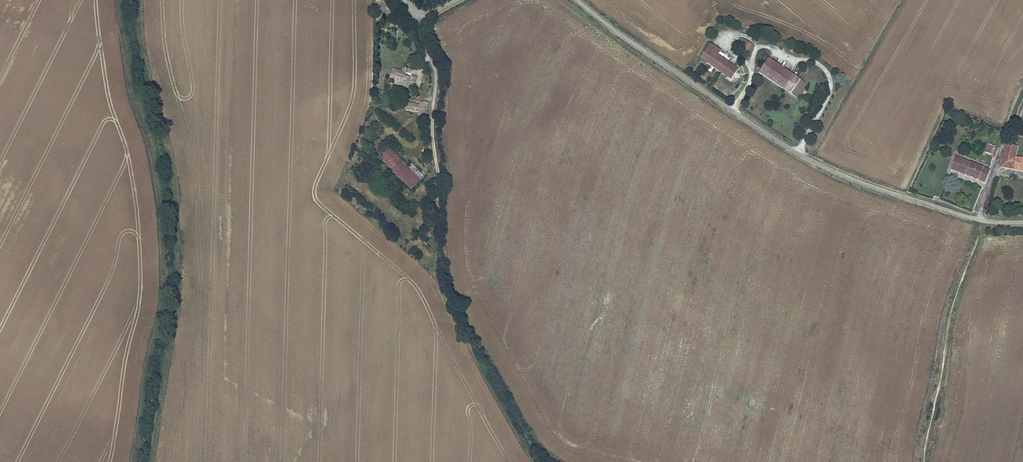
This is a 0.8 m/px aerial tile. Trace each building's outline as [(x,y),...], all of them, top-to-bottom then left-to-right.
[(746,53),(751,44),(742,38),(736,47),(746,53)] [(720,51),(710,43),(699,59),(710,66),(717,56),(720,51)] [(710,66),(720,73),(727,63),(717,56),(710,66)] [(768,58),(758,73),(791,94),(801,79),(768,58)] [(720,73),(731,80),(738,70),(727,63),(720,73)] [(393,85),(408,89),(409,85),(411,78),(405,76),(398,75),(399,72),(399,71),(393,69),(390,80),(395,81),(393,85)] [(800,95),(801,96),(805,89),(804,88),(807,83),(801,79),(791,94),(797,98),(800,95)] [(419,105),(407,103),(405,111),(418,113),(417,115),(425,116),(427,103),(419,102),(419,105)] [(993,155),(996,147),(987,144),(985,153),(993,155)] [(1000,168),(1022,171),(1022,158),(1016,157),(1017,147),(1004,144),(1000,168)] [(379,152),(383,155),(389,149),(385,146),(379,152)] [(382,161),(399,178),(409,168),(389,149),(383,155),(380,158),(383,160),(382,161)] [(955,156),(950,170),(985,183),(990,170),(955,156)] [(399,178),(412,190),(421,181),(409,168),(399,178)]
